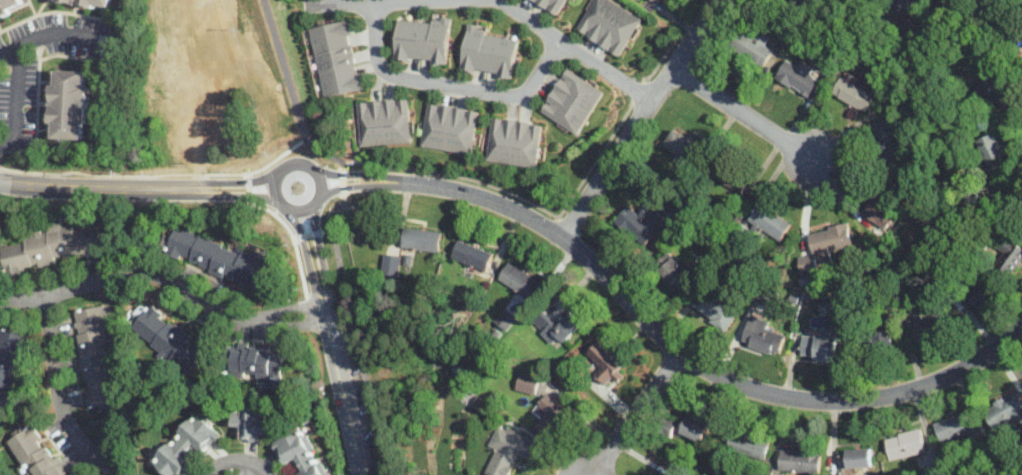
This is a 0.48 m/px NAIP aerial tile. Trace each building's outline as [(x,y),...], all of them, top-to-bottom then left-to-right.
[(25,7),(22,0),(0,0),(0,18),(25,7)] [(111,8),(112,0),(50,0),(111,8)] [(558,16),(568,0),(532,0),(558,16)] [(615,0),(593,0),(576,31),(623,56),(644,16),(615,0)] [(892,9),(916,8),(916,0),(892,0),(892,9)] [(446,65),(450,17),(432,16),(431,23),(397,20),(393,60),(446,65)] [(363,90),(350,19),(310,27),(323,97),(363,90)] [(512,79),(518,40),(486,35),(487,26),(467,23),(459,71),(512,79)] [(731,46),(765,66),(774,50),(765,46),(770,37),(758,30),(754,37),(740,29),(731,46)] [(808,98),(819,81),(810,76),(815,67),(798,58),(794,65),(785,60),(775,78),(808,98)] [(578,135),(606,90),(567,66),(540,112),(578,135)] [(50,138),(87,139),(89,70),(51,69),(50,138)] [(833,93),(866,112),(877,94),(843,74),(833,93)] [(358,145),(410,143),(409,99),(357,100),(358,145)] [(478,109),(426,102),(420,146),(471,154),(478,109)] [(543,123),(491,116),(484,160),(537,168),(543,123)] [(902,157),(893,119),(872,124),(882,161),(902,157)] [(663,144),(692,162),(702,145),(674,127),(663,144)] [(996,159),(1006,154),(996,131),(978,140),(990,167),(998,163),(996,159)] [(714,178),(742,193),(752,175),(724,160),(714,178)] [(881,180),(861,214),(886,230),(892,219),(883,213),(898,190),(881,180)] [(630,202),(614,220),(643,246),(667,219),(647,201),(639,210),(630,202)] [(747,220),(780,241),(792,223),(759,202),(747,220)] [(0,244),(4,269),(107,255),(103,224),(72,229),(71,222),(32,227),(34,240),(0,244)] [(798,256),(802,276),(822,272),(820,260),(830,258),(828,250),(854,245),(850,222),(807,231),(811,253),(798,256)] [(256,287),(266,257),(175,226),(172,235),(166,233),(159,254),(256,287)] [(439,252),(441,230),(404,226),(401,248),(439,252)] [(1003,252),(992,266),(1007,278),(1021,259),(1021,247),(1006,234),(996,246),(1003,252)] [(494,253),(458,238),(451,257),(486,271),(494,253)] [(654,265),(678,289),(694,273),(670,249),(654,265)] [(401,255),(384,253),(382,272),(399,274),(401,255)] [(498,278),(533,301),(545,283),(509,260),(498,278)] [(967,296),(981,309),(999,291),(986,277),(967,296)] [(692,307),(724,330),(737,313),(704,290),(692,307)] [(840,314),(841,296),(820,295),(820,314),(840,314)] [(130,329),(189,375),(208,350),(149,304),(130,329)] [(85,407),(117,403),(105,305),(73,309),(85,407)] [(493,321),(506,332),(518,317),(505,306),(493,321)] [(531,324),(551,343),(557,337),(563,342),(583,321),(571,310),(558,323),(544,310),(531,324)] [(905,318),(916,344),(942,332),(934,314),(923,319),(920,311),(905,318)] [(741,344),(780,354),(785,335),(767,330),(770,320),(749,315),(741,344)] [(837,360),(839,327),(820,326),(820,337),(801,336),(800,358),(837,360)] [(0,328),(0,403),(16,405),(24,331),(0,328)] [(891,329),(863,333),(866,353),(894,348),(891,329)] [(604,383),(611,376),(616,382),(623,375),(617,369),(623,363),(600,339),(587,352),(602,368),(596,374),(604,383)] [(282,379),(283,347),(231,346),(230,378),(282,379)] [(539,376),(520,372),(516,391),(535,395),(539,376)] [(994,431),(1021,419),(1021,398),(1019,391),(983,407),(994,431)] [(546,392),(568,407),(549,435),(536,425),(546,409),(538,402),(546,392)] [(232,407),(232,429),(242,429),(242,440),(267,440),(267,407),(232,407)] [(942,442),(961,434),(964,440),(978,434),(968,410),(934,423),(942,442)] [(186,455),(194,446),(203,453),(221,433),(196,411),(156,456),(164,462),(158,469),(165,474),(184,474),(194,463),(186,455)] [(711,423),(688,413),(683,423),(671,418),(666,428),(702,444),(711,423)] [(36,422),(7,439),(28,474),(68,474),(36,422)] [(531,460),(539,440),(506,425),(485,474),(487,474),(510,474),(519,455),(531,460)] [(283,465),(292,461),(298,474),(325,474),(304,426),(272,440),(283,465)] [(926,453),(922,428),(884,435),(889,460),(926,453)] [(726,450),(765,460),(770,440),(731,430),(726,450)] [(821,473),(822,450),(780,447),(779,470),(821,473)] [(874,467),(874,448),(840,448),(840,467),(874,467)]
